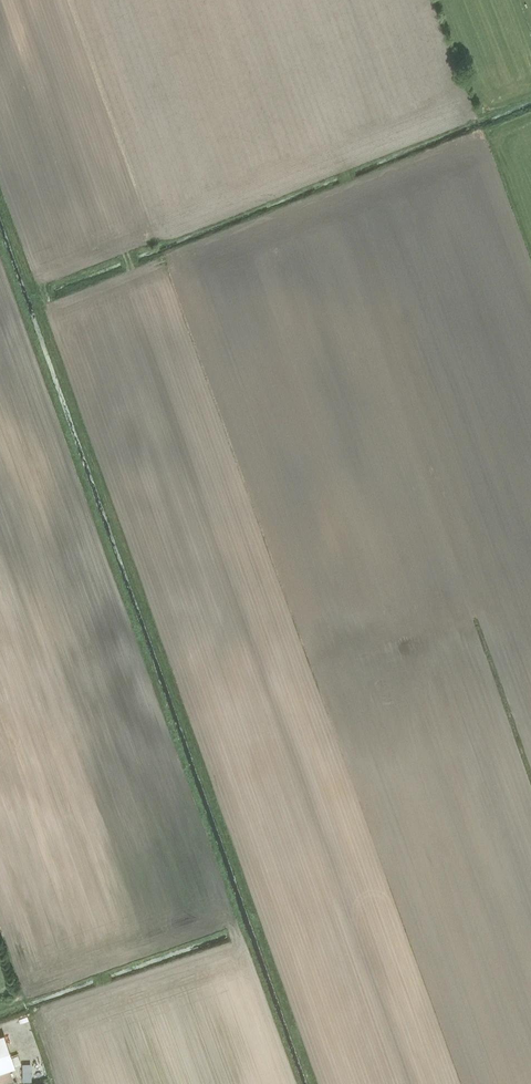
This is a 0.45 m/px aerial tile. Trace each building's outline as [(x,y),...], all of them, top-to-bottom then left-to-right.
[(17,1066),(5,1033),(0,1035),(0,1072),(17,1066)]
